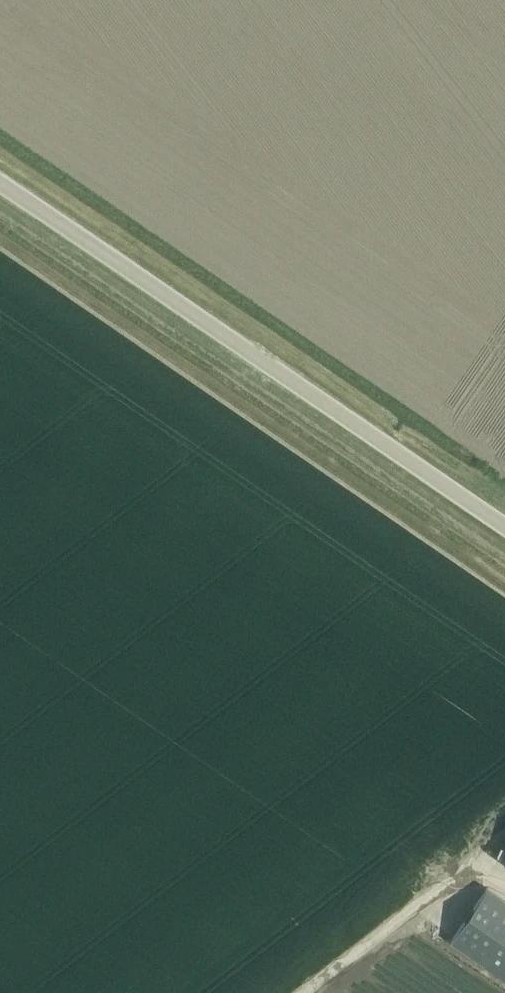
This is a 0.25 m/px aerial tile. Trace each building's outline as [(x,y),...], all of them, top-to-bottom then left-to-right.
[(487,888),(451,941),(504,978),(504,900),(487,888)]
